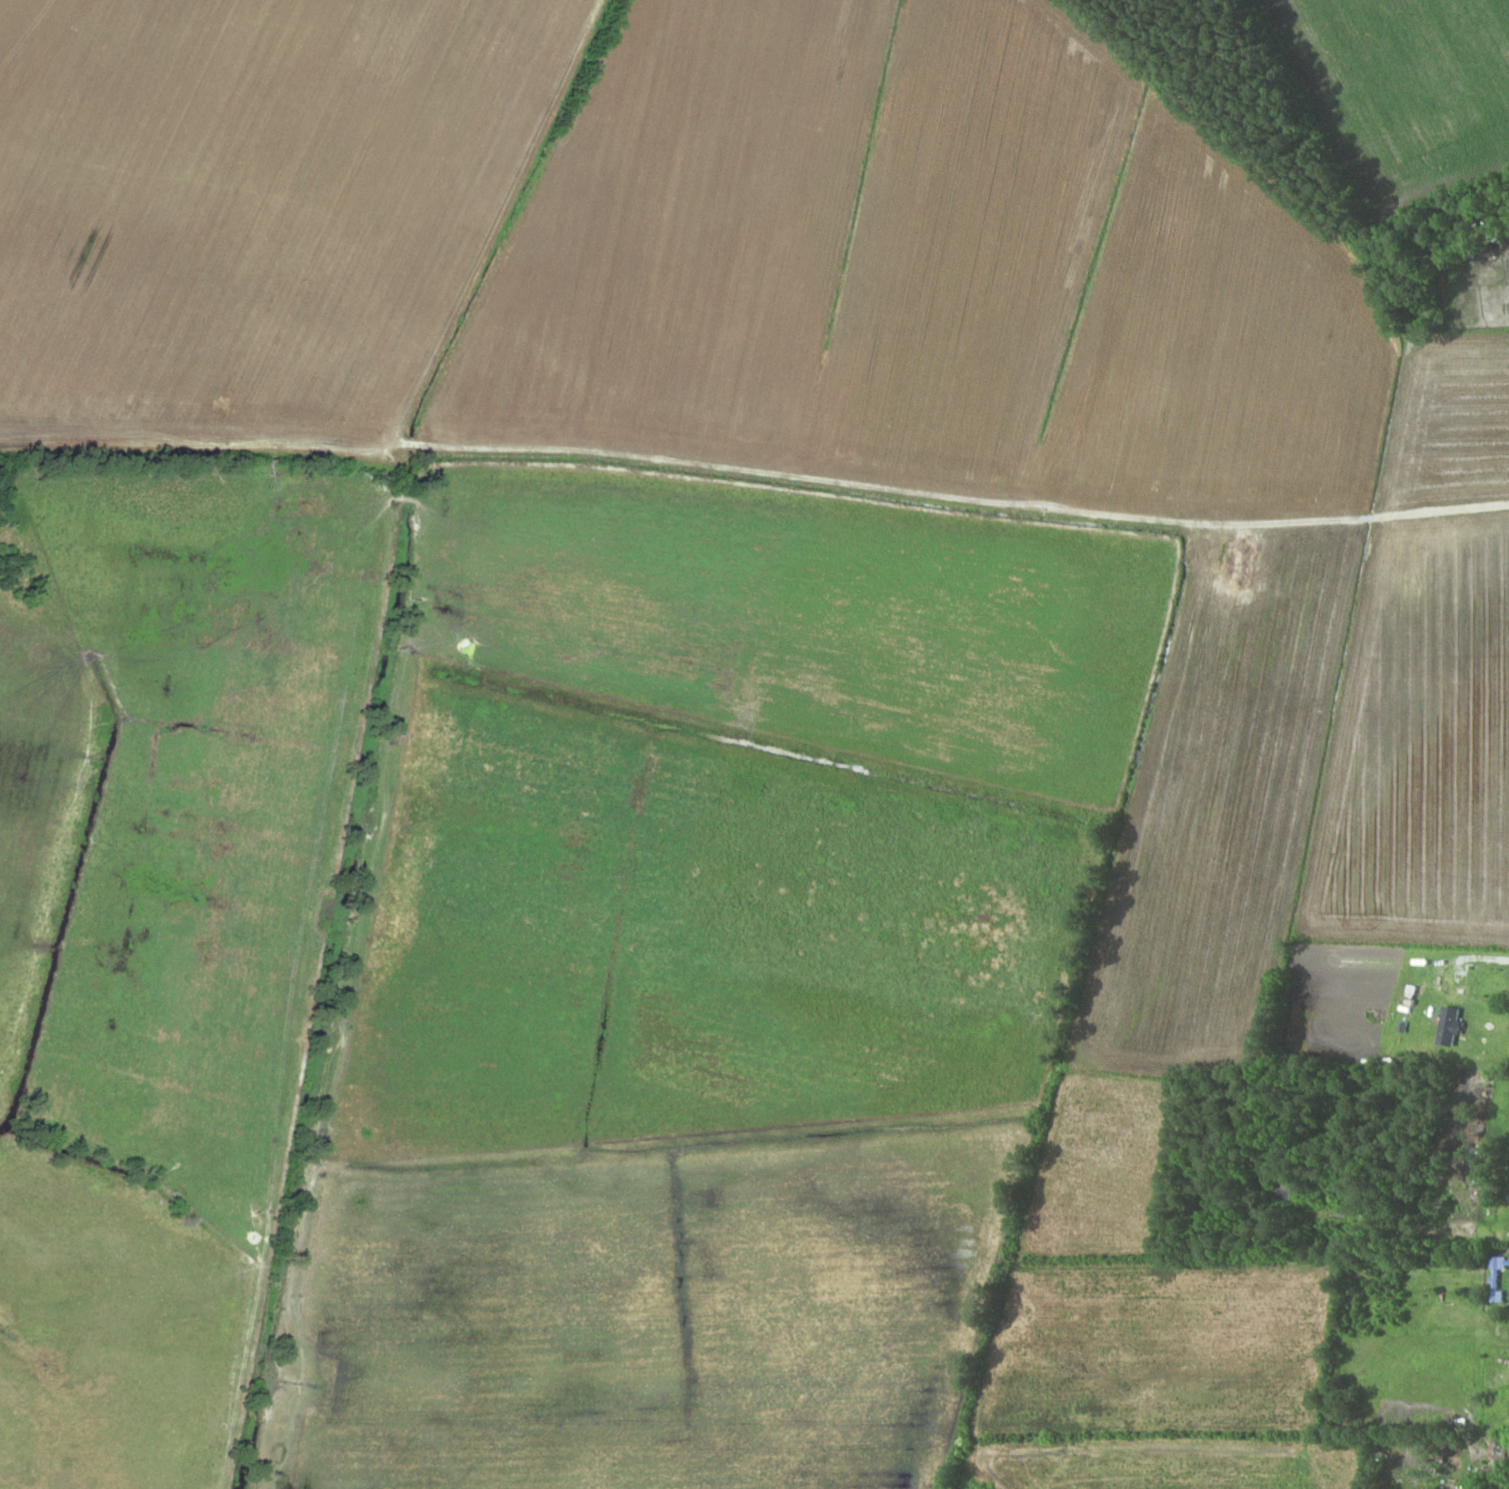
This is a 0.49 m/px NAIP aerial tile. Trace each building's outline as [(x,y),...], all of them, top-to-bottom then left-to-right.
[(1461,1009),(1445,1006),(1438,1044),(1454,1047),(1461,1009)] [(1508,1458),(1508,1439),(1498,1437),(1495,1460),(1508,1462),(1508,1458)]
